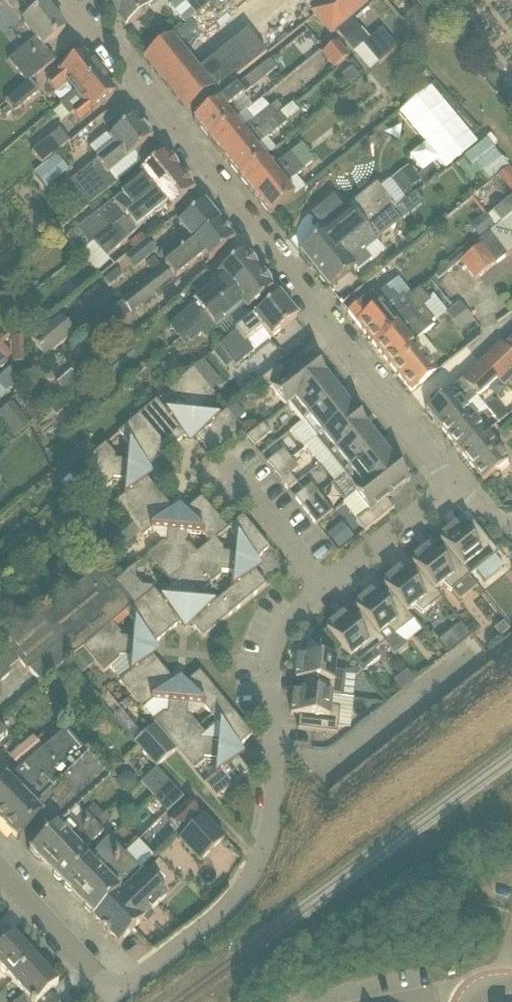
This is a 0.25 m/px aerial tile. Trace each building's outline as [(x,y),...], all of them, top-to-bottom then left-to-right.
[(148,9),(160,0),(108,0),(101,6),(113,20),(117,17),(125,28),(149,9),(148,9)] [(183,0),(176,0),(169,6),(185,25),(195,16),(183,0)] [(197,16),(207,8),(201,0),(184,0),(197,16)] [(364,4),(361,0),(329,0),(314,13),(331,33),(364,4)] [(45,47),(65,30),(45,6),(23,23),(36,38),(9,61),(27,84),(30,81),(31,82),(55,61),(45,47)] [(371,41),(370,40),(352,19),(337,33),(354,52),(363,45),(364,47),(371,41)] [(191,21),(172,37),(171,36),(143,58),(186,111),(214,88),(199,70),(179,44),(197,29),(191,21)] [(371,41),(364,47),(379,65),(398,49),(382,29),(370,40),(371,41)] [(199,70),(214,88),(218,93),(267,54),(248,30),(199,70)] [(3,58),(14,48),(3,36),(0,39),(0,55),(3,58)] [(338,41),(322,54),(335,70),(351,57),(338,41)] [(99,73),(83,53),(47,82),(55,92),(66,83),(75,93),(99,73)] [(249,77),(256,86),(270,76),(263,67),(249,77)] [(75,93),(75,94),(62,104),(69,114),(71,113),(79,122),(115,93),(99,73),(75,93)] [(14,113),(39,93),(31,82),(30,81),(27,84),(6,102),(14,113)] [(232,106),(244,96),(237,87),(194,121),(209,140),(240,116),(232,106)] [(224,159),(280,115),(285,111),(278,102),(248,126),(240,116),(209,140),(224,159)] [(2,112),(6,117),(12,112),(7,107),(2,112)] [(240,178),(264,158),(270,153),(262,143),(279,129),(278,128),(286,122),(280,115),(224,159),(240,178)] [(160,149),(147,133),(135,118),(109,139),(107,136),(90,149),(98,159),(71,182),(77,190),(82,196),(74,203),(81,212),(90,205),(160,149)] [(70,142),(60,130),(32,152),(42,164),(70,142)] [(485,140),(469,152),(466,154),(490,183),(496,178),(511,167),(487,138),(485,140)] [(309,152),(303,143),(272,168),(264,158),(240,178),(255,196),(309,152)] [(255,196),(270,216),(300,191),(292,181),(316,161),(309,152),(255,196)] [(114,204),(125,218),(180,174),(165,155),(139,175),(142,180),(121,197),(122,197),(114,204)] [(57,156),(35,174),(47,189),(69,171),(57,156)] [(409,166),(392,180),(403,194),(420,180),(409,166)] [(511,167),(496,178),(511,198),(511,168),(511,167)] [(93,243),(106,258),(137,231),(136,230),(164,207),(169,213),(195,192),(180,174),(125,218),(110,230),(93,243)] [(392,180),(381,188),(377,183),(347,207),(356,218),(332,238),(327,232),(300,253),(315,271),(395,206),(400,204),(407,198),(403,194),(392,180)] [(219,222),(204,203),(179,224),(186,233),(160,255),(167,264),(219,222)] [(408,215),(400,204),(395,206),(315,271),(329,289),(356,268),(358,271),(371,261),(364,252),(388,233),(408,215)] [(480,238),(495,226),(485,214),(470,226),(480,238)] [(97,215),(81,228),(67,238),(80,254),(93,243),(110,230),(97,215)] [(164,266),(174,280),(184,272),(184,273),(204,257),(208,262),(234,241),(219,222),(167,264),(164,266)] [(438,280),(461,262),(474,280),(508,255),(491,231),(488,234),(435,276),(438,280)] [(133,250),(146,240),(141,235),(129,244),(133,250)] [(135,269),(157,251),(147,240),(126,258),(135,269)] [(244,253),(207,282),(211,287),(199,297),(193,302),(196,306),(170,327),(181,339),(206,318),(204,316),(259,272),(244,253)] [(110,288),(123,277),(117,270),(104,281),(110,288)] [(204,338),(215,329),(244,306),(248,311),(274,290),(259,272),(204,316),(206,318),(181,339),(183,342),(187,339),(191,343),(201,334),(204,338)] [(120,301),(130,313),(131,315),(156,295),(145,281),(120,301)] [(413,343),(435,326),(432,324),(435,321),(425,308),(432,303),(420,289),(406,300),(410,305),(393,318),(398,325),(374,345),(393,369),(405,359),(400,353),(413,343)] [(399,304),(396,300),(389,290),(377,299),(373,293),(348,313),(357,323),(356,323),(374,345),(398,325),(393,318),(410,305),(406,300),(405,299),(399,304)] [(236,368),(271,340),(297,319),(279,297),(235,333),(235,334),(219,347),(220,348),(213,353),(226,369),(232,363),(236,368)] [(130,313),(120,301),(110,309),(120,321),(130,313)] [(460,302),(447,313),(462,332),(475,322),(460,302)] [(61,316),(32,339),(47,358),(76,335),(61,316)] [(502,341),(511,352),(511,331),(502,341)] [(14,363),(25,362),(24,338),(12,338),(14,363)] [(508,383),(511,379),(511,352),(502,341),(481,362),(497,379),(497,380),(504,387),(508,383)] [(411,392),(436,372),(413,343),(400,353),(405,359),(393,369),(411,392)] [(8,363),(4,358),(0,353),(0,370),(8,363)] [(287,407),(288,406),(288,405),(325,375),(311,357),(288,375),(280,366),(260,381),(268,392),(272,389),(287,407)] [(489,410),(478,397),(497,380),(497,379),(481,362),(451,390),(426,410),(440,427),(452,417),(459,427),(472,417),(473,418),(489,410)] [(193,369),(169,389),(180,403),(184,403),(183,415),(167,413),(156,401),(137,417),(166,452),(185,436),(190,437),(193,369)] [(242,431),(244,429),(241,425),(228,410),(218,418),(202,417),(203,405),(207,405),(217,397),(193,369),(190,437),(196,437),(212,456),(242,431)] [(57,383),(65,393),(80,380),(72,371),(57,383)] [(15,386),(3,374),(0,378),(0,400),(15,386)] [(302,423),(339,393),(325,376),(326,376),(325,375),(288,405),(288,406),(302,423)] [(352,410),(339,393),(302,423),(291,431),(305,448),(307,447),(353,410),(352,410)] [(497,403),(489,410),(499,423),(508,416),(497,403)] [(56,416),(63,411),(59,405),(52,410),(56,416)] [(367,428),(353,410),(307,447),(321,464),(367,428)] [(148,467),(166,452),(137,417),(119,433),(129,445),(127,461),(115,460),(116,456),(106,444),(82,465),(147,473),(148,467)] [(440,427),(460,452),(484,432),(473,418),(472,417),(459,427),(452,417),(440,427)] [(31,426),(24,418),(9,431),(15,439),(31,426)] [(247,438),(259,428),(255,422),(241,425),(244,429),(242,431),(247,438)] [(247,438),(254,447),(271,434),(263,424),(259,428),(247,438)] [(343,475),(381,445),(367,428),(321,464),(335,482),(343,475)] [(483,482),(508,462),(484,432),(460,452),(483,482)] [(394,463),(381,445),(343,475),(356,492),(357,493),(395,463),(395,462),(394,463)] [(267,463),(274,473),(291,460),(284,450),(267,463)] [(291,460),(274,473),(288,490),(298,483),(291,474),(299,469),(291,460)] [(365,532),(394,509),(387,499),(409,481),(395,463),(357,493),(356,492),(354,493),(355,494),(343,504),(365,532)] [(147,473),(82,465),(103,491),(113,483),(113,479),(125,480),(124,496),(114,504),(127,520),(128,521),(160,494),(147,478),(147,473)] [(62,483),(67,490),(75,483),(76,483),(70,476),(62,483)] [(100,494),(85,476),(76,483),(75,483),(84,494),(90,502),(100,494)] [(295,498),(302,508),(319,495),(311,485),(295,498)] [(148,555),(168,579),(173,575),(179,511),(174,510),(160,494),(128,521),(139,534),(142,538),(152,530),(168,531),(167,543),(163,543),(148,555)] [(319,495),(302,508),(310,517),(326,504),(319,495)] [(228,529),(227,529),(202,498),(185,512),(179,511),(173,575),(192,559),(197,555),(189,545),(186,544),(187,532),(203,533),(211,543),(216,540),(228,529)] [(243,516),(229,527),(238,537),(236,554),(223,553),(223,549),(216,540),(211,543),(197,555),(192,559),(255,565),(256,560),(270,548),(243,516)] [(139,534),(128,521),(127,520),(103,539),(115,554),(139,534)] [(498,554),(474,523),(463,531),(461,528),(456,532),(453,529),(440,540),(444,546),(445,545),(464,569),(472,562),(479,569),(498,554)] [(331,540),(339,551),(349,543),(341,532),(331,540)] [(435,591),(436,591),(444,585),(451,591),(470,576),(464,569),(445,545),(444,546),(435,553),(433,551),(428,555),(425,551),(411,562),(416,568),(417,568),(435,591)] [(162,600),(154,590),(153,588),(143,587),(135,578),(136,568),(134,567),(115,583),(135,606),(140,601),(167,634),(180,623),(186,623),(192,559),(173,575),(168,579),(176,589),(179,589),(178,601),(162,600)] [(192,559),(186,623),(191,624),(203,638),(235,611),(223,597),(215,604),(198,603),(199,591),(202,591),(211,583),(192,559)] [(235,611),(266,585),(255,571),(255,565),(192,559),(211,583),(221,575),(221,572),(235,573),(234,588),(223,597),(235,611)] [(20,662),(19,662),(28,671),(29,670),(40,683),(38,684),(39,685),(133,606),(99,565),(6,644),(20,662)] [(383,584),(388,591),(389,590),(407,614),(408,613),(416,607),(423,614),(442,598),(436,591),(435,591),(417,568),(416,568),(407,576),(405,573),(400,577),(397,573),(383,584)] [(389,590),(388,591),(379,598),(377,596),(372,600),(369,596),(355,607),(360,613),(385,644),(386,643),(395,636),(414,621),(408,613),(407,614),(389,590)] [(154,645),(166,634),(167,634),(140,601),(135,606),(126,613),(130,617),(134,623),(133,639),(121,638),(121,634),(117,628),(113,624),(88,645),(153,650),(154,645)] [(360,613),(351,620),(349,618),(344,622),(341,618),(327,629),(342,648),(350,659),(351,658),(362,673),(380,659),(374,652),(385,644),(360,613)] [(510,630),(504,623),(495,629),(501,637),(510,630)] [(342,648),(327,629),(318,638),(334,655),(342,648)] [(427,638),(421,631),(414,637),(420,644),(427,638)] [(302,693),(332,696),(342,697),(344,673),(335,671),(336,660),(327,659),(311,642),(310,643),(309,643),(309,644),(308,644),(308,645),(307,645),(307,646),(306,647),(306,648),(305,648),(305,649),(305,650),(304,650),(304,651),(304,652),(304,653),(304,654),(304,655),(304,656),(298,656),(296,673),(301,674),(300,680),(303,680),(302,692),(302,693)] [(6,644),(0,649),(0,683),(12,674),(9,670),(19,662),(20,662),(6,644)] [(83,649),(85,651),(95,663),(104,673),(111,667),(122,681),(120,682),(131,696),(164,669),(153,656),(153,650),(88,645),(83,649)] [(81,670),(91,661),(83,652),(73,660),(81,670)] [(481,670),(497,690),(508,681),(492,661),(481,670)] [(174,747),(180,683),(175,682),(164,669),(131,696),(143,710),(145,708),(156,722),(154,723),(174,747)] [(487,698),(497,690),(481,670),(471,678),(487,698)] [(226,704),(210,684),(200,672),(186,683),(180,683),(174,747),(199,727),(191,717),(186,717),(187,705),(205,706),(212,715),(226,704)] [(477,706),(487,698),(471,678),(461,686),(477,706)] [(467,714),(477,706),(461,686),(451,694),(467,714)] [(331,707),(332,696),(302,693),(302,692),(294,691),(294,692),(292,709),(297,709),(296,716),(299,716),(298,729),(337,734),(338,728),(339,709),(331,707)] [(457,722),(467,714),(451,694),(441,702),(457,722)] [(133,703),(129,699),(122,705),(126,709),(133,703)] [(447,730),(457,722),(441,702),(431,709),(447,730)] [(226,704),(212,715),(220,723),(218,741),(206,740),(206,736),(199,727),(174,747),(238,752),(238,747),(252,735),(226,704)] [(437,738),(447,730),(431,709),(421,717),(437,738)] [(427,746),(437,738),(421,717),(411,726),(427,746)] [(417,754),(427,746),(411,726),(401,734),(417,754)] [(145,755),(164,738),(154,727),(135,743),(145,755)] [(70,817),(69,816),(110,782),(65,730),(51,743),(43,749),(20,768),(0,785),(0,822),(17,839),(40,816),(54,831),(70,817)] [(51,743),(44,734),(36,740),(43,749),(51,743)] [(406,762),(417,754),(401,734),(391,742),(406,762)] [(20,768),(43,749),(36,740),(34,737),(10,756),(20,768)] [(176,751),(164,738),(145,755),(157,768),(176,751)] [(396,770),(406,762),(391,742),(381,750),(396,770)] [(217,799),(249,772),(237,758),(238,752),(174,747),(194,771),(204,763),(204,759),(216,760),(215,776),(205,784),(217,799)] [(386,778),(396,770),(381,750),(370,758),(386,778)] [(376,786),(386,778),(370,758),(360,766),(376,786)] [(366,794),(376,786),(360,766),(350,774),(366,794)] [(136,787),(137,781),(131,774),(125,773),(117,779),(117,785),(123,793),(129,793),(136,787)] [(356,802),(366,794),(350,774),(340,782),(356,802)] [(179,831),(199,813),(189,802),(169,821),(179,831)] [(96,804),(87,810),(102,831),(110,824),(96,804)] [(41,861),(47,867),(93,823),(85,815),(84,814),(83,816),(75,823),(70,817),(54,831),(29,852),(37,861),(41,861)] [(200,862),(223,840),(224,839),(203,817),(179,840),(200,862)] [(58,882),(59,882),(62,882),(63,883),(88,858),(83,853),(103,834),(94,824),(93,823),(47,867),(54,874),(54,877),(58,882)] [(124,855),(79,899),(85,905),(85,909),(92,917),(118,892),(154,856),(139,840),(124,855)] [(64,885),(64,888),(69,893),(72,893),(79,899),(124,855),(114,844),(94,864),(88,858),(63,883),(64,885)] [(119,944),(167,896),(144,872),(128,888),(131,890),(124,898),(118,892),(92,917),(118,943),(119,944)] [(13,936),(0,949),(0,969),(12,982),(36,960),(13,936)] [(39,1001),(58,984),(36,960),(12,982),(25,995),(18,1001),(39,1001)]
